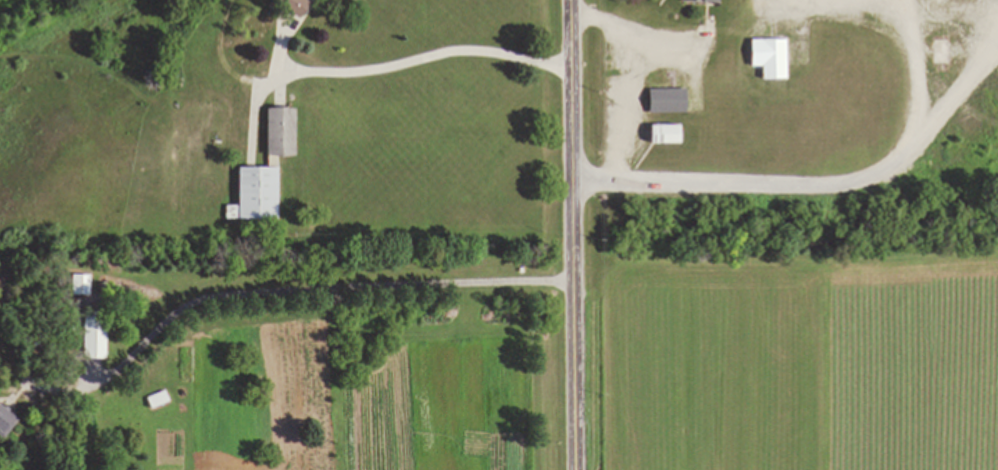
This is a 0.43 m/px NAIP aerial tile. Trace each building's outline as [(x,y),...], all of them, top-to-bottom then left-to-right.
[(308,19),(318,3),(312,0),(277,0),(308,19)] [(928,38),(928,65),(947,65),(947,38),(928,38)] [(783,39),(747,39),(747,67),(759,67),(760,117),(744,117),(744,130),(759,130),(758,122),(783,122),(783,39)] [(680,114),(680,89),(645,89),(645,114),(680,114)] [(287,221),(286,158),(304,158),(303,110),(273,110),(274,169),(246,169),(246,221),(287,221)] [(678,145),(678,126),(643,126),(643,145),(678,145)] [(96,276),(77,276),(77,297),(96,297),(96,276)] [(87,359),(112,359),(113,311),(88,311),(87,359)] [(157,410),(175,402),(171,391),(153,398),(157,410)] [(10,440),(26,420),(0,400),(0,432),(10,440)]
